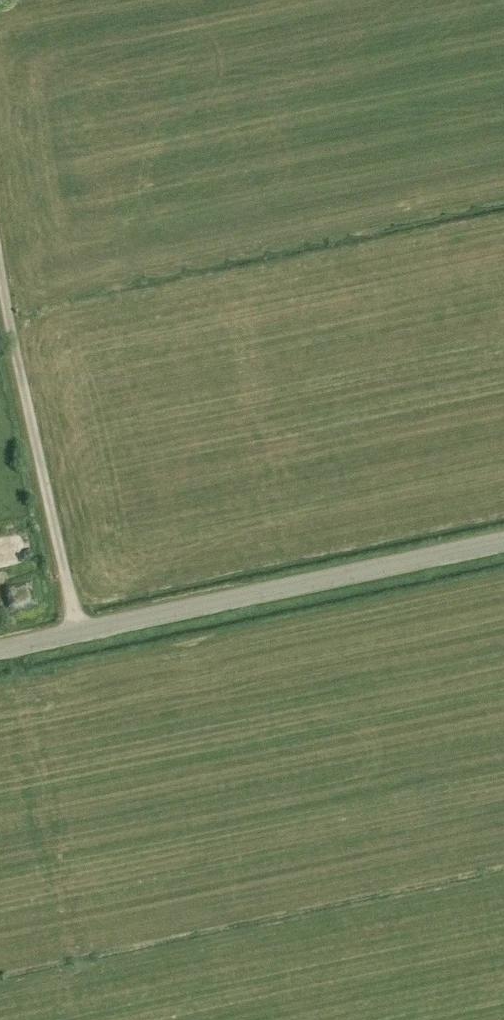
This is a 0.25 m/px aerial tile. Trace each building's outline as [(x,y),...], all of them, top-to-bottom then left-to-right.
[(25,553),(24,532),(8,533),(8,529),(0,530),(0,554),(25,553)] [(34,598),(32,579),(0,583),(0,602),(34,598)]
